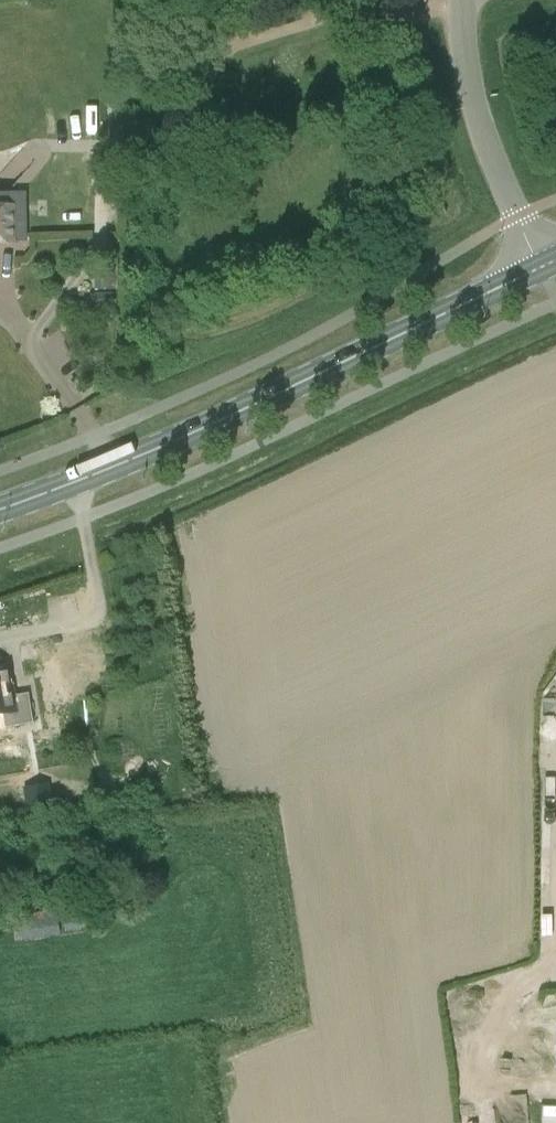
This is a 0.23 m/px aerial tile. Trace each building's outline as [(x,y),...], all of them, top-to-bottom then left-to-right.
[(0,204),(0,245),(18,244),(17,204),(0,204)] [(104,270),(103,290),(116,291),(116,256),(104,256),(104,270)] [(11,696),(7,667),(0,668),(0,711),(1,711),(3,727),(32,722),(28,694),(11,696)]
